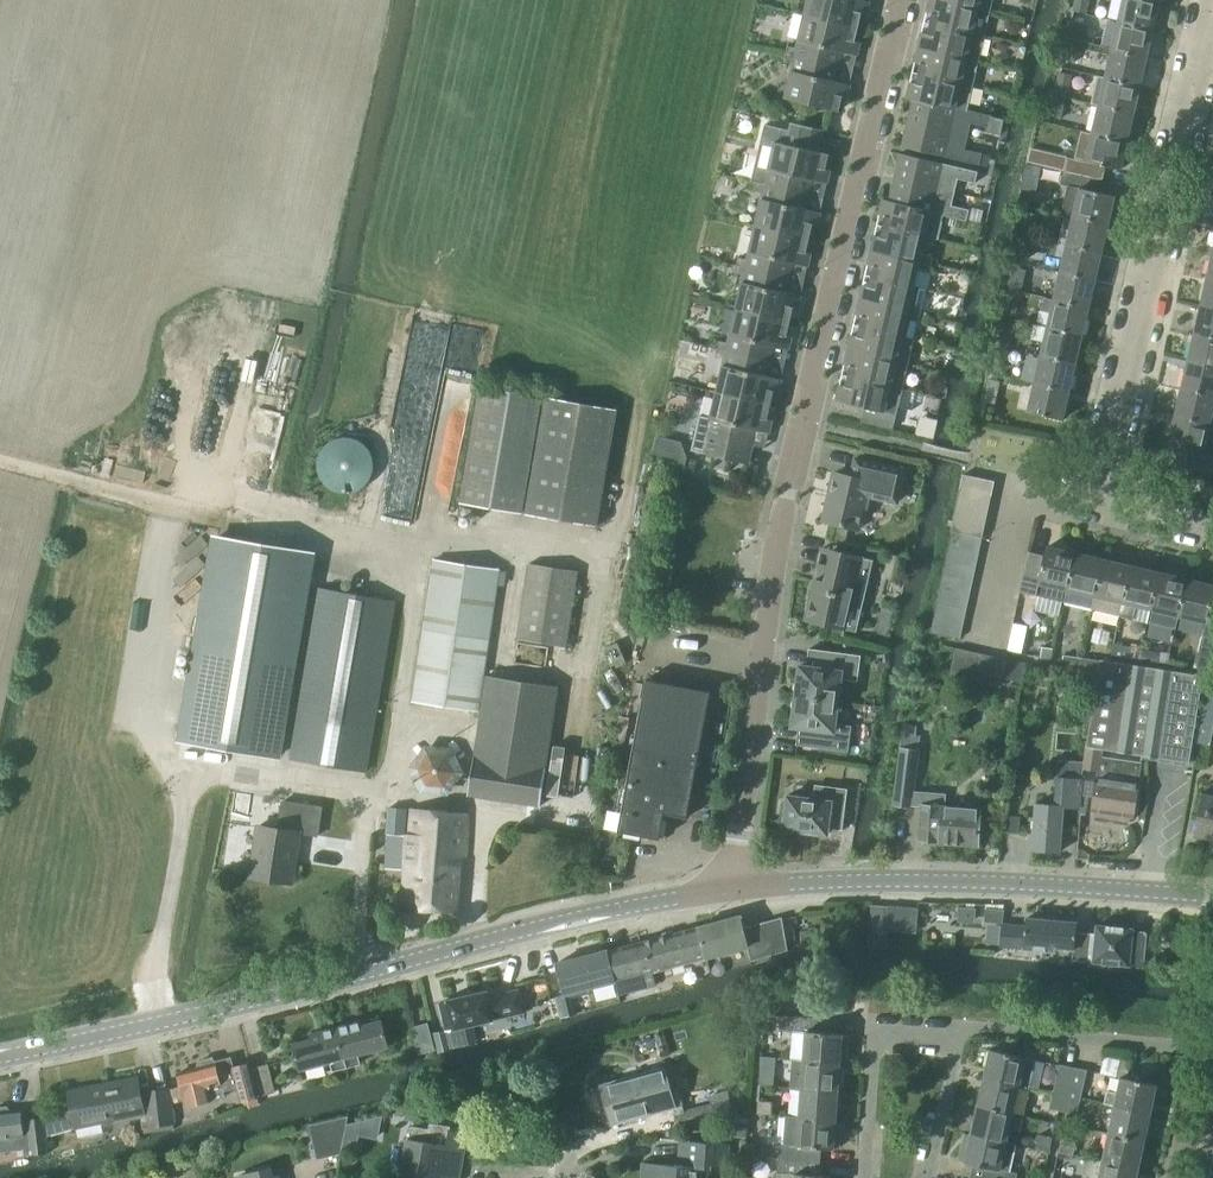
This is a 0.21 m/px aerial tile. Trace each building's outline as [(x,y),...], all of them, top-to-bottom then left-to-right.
[(803,17),(857,29),(861,13),(866,14),(869,1),(863,0),(807,0),(803,17)] [(929,25),(984,37),(990,12),(935,0),(929,0),(926,13),(932,14),(929,25)] [(990,12),(992,4),(979,1),(980,0),(935,0),(990,12)] [(1075,6),(1086,9),(1088,0),(1076,0),(1075,6)] [(1118,21),(1152,30),(1159,1),(1153,0),(1123,0),(1118,21)] [(787,47),(785,56),(834,67),(839,68),(840,66),(834,65),(837,51),(856,56),(859,43),(854,42),(857,29),(803,17),(796,49),(787,47)] [(1072,17),(1067,38),(1079,41),(1084,19),(1072,17)] [(1118,21),(1111,48),(1146,56),(1152,30),(1118,21)] [(921,33),(917,49),(978,62),(984,37),(929,25),(927,34),(921,33)] [(1079,41),(1067,38),(1062,60),(1074,63),(1079,41)] [(1111,48),(1105,77),(1139,86),(1146,56),(1111,48)] [(920,64),(917,75),(972,87),(978,62),(917,49),(914,63),(920,64)] [(834,67),(785,56),(783,62),(792,64),(784,99),(838,112),(842,97),(846,98),(849,85),(831,80),(834,67)] [(1059,73),(1054,94),(1066,97),(1071,75),(1059,73)] [(906,99),(912,100),(967,112),(967,111),(972,87),(917,75),(915,84),(909,83),(906,99)] [(1105,77),(1098,105),(1133,113),(1139,86),(1105,77)] [(1066,97),(1054,94),(1049,116),(1061,119),(1066,97)] [(912,100),(907,123),(967,137),(970,124),(986,127),(986,130),(987,133),(1000,136),(1003,120),(990,117),(990,116),(967,111),(967,112),(912,100)] [(1080,130),(1080,131),(1127,141),(1133,113),(1098,105),(1092,133),(1080,130)] [(828,155),(818,152),(823,130),(791,123),(789,130),(766,125),(762,145),(776,148),(767,184),(756,181),(755,184),(804,195),(804,194),(810,196),(810,194),(805,193),(808,179),(826,183),(829,170),(825,169),(828,155)] [(967,137),(907,123),(901,148),(979,166),(981,154),(964,150),(967,137)] [(1067,157),(1064,170),(1102,179),(1105,166),(1120,170),(1127,141),(1080,131),(1073,158),(1067,157)] [(900,154),(894,179),(954,193),(958,179),(975,183),(978,172),(900,154)] [(1061,213),(1073,216),(1107,224),(1114,196),(1099,193),(1102,179),(1064,170),(1060,184),(1067,185),(1061,213)] [(889,201),(888,201),(888,202),(943,215),(966,221),(969,210),(951,206),(954,193),(894,179),(889,201)] [(763,192),(754,227),(808,240),(812,225),(817,226),(820,213),(801,208),(804,195),(755,184),(754,190),(763,192)] [(884,217),(882,227),(925,237),(937,240),(942,215),(943,215),(888,202),(888,201),(882,199),(879,215),(884,217)] [(1027,212),(1022,234),(1033,237),(1038,215),(1027,212)] [(1073,216),(1066,244),(1101,252),(1107,224),(1073,216)] [(738,258),(736,267),(780,277),(790,279),(791,278),(781,275),(784,261),(807,267),(810,254),(805,253),(808,240),(754,227),(747,260),(738,258)] [(874,235),(870,251),(931,265),(933,257),(921,254),(925,237),(882,227),(880,237),(874,235)] [(1033,237),(1022,234),(1017,256),(1028,258),(1033,237)] [(1066,244),(1060,272),(1094,280),(1101,252),(1066,244)] [(873,267),(870,277),(913,287),(917,269),(929,272),(931,265),(870,251),(867,265),(873,267)] [(743,275),(735,310),(789,323),(793,308),(797,309),(800,296),(777,291),(780,277),(736,267),(734,273),(743,275)] [(1014,268),(1009,289),(1020,292),(1025,270),(1014,268)] [(1060,272),(1053,300),(1088,308),(1094,280),(1060,272)] [(862,285),(859,301),(919,314),(925,290),(913,287),(870,277),(868,287),(862,285)] [(1200,305),(1212,308),(1212,280),(1206,279),(1200,305)] [(1020,292),(1009,289),(1004,311),(1015,314),(1020,292)] [(1051,312),(1047,326),(1082,334),(1088,308),(1053,300),(1045,298),(1042,310),(1051,312)] [(919,314),(859,301),(855,315),(861,316),(859,327),(902,337),(914,339),(919,314)] [(1194,334),(1212,338),(1212,308),(1200,305),(1194,334)] [(718,341),(716,350),(771,362),(771,361),(761,359),(764,345),(788,350),(791,337),(786,336),(789,323),(735,310),(727,343),(718,341)] [(1001,323),(996,345),(1007,348),(1012,326),(1001,323)] [(1044,342),(1041,355),(1075,363),(1082,334),(1047,326),(1047,327),(1034,324),(1030,339),(1044,342)] [(851,335),(847,350),(908,364),(914,339),(902,337),(859,327),(857,337),(851,335)] [(1187,362),(1212,368),(1212,338),(1194,334),(1187,362)] [(1007,348),(996,345),(991,367),(1002,369),(1007,348)] [(771,362),(716,350),(715,357),(724,359),(716,394),(770,406),(773,391),(778,392),(781,379),(762,375),(766,361),(771,362)] [(850,366),(847,377),(902,389),(908,364),(847,350),(844,365),(850,366)] [(1041,355),(1034,382),(1069,391),(1075,363),(1041,355)] [(1181,388),(1212,396),(1212,368),(1187,362),(1181,388)] [(902,389),(847,377),(845,386),(839,385),(835,401),(896,415),(902,389)] [(988,379),(984,400),(994,403),(999,382),(988,379)] [(1069,391),(1034,382),(1027,412),(1062,420),(1069,391)] [(460,503),(521,514),(541,397),(480,386),(460,503)] [(1175,416),(1210,424),(1212,409),(1212,396),(1181,388),(1175,416)] [(770,406),(716,394),(710,419),(699,416),(695,433),(691,451),(747,464),(752,444),(742,442),(745,428),(768,434),(771,420),(767,419),(770,406)] [(526,515),(596,526),(616,409),(546,397),(526,515)] [(1210,424),(1175,416),(1168,445),(1212,455),(1212,425),(1210,424)] [(350,437),(346,436),(343,436),(340,437),(337,438),(334,439),(331,440),(328,442),(326,444),(323,447),(321,449),(320,452),(319,455),(318,458),(317,462),(317,465),(317,468),(318,471),(319,475),(320,478),(322,480),(324,483),(326,485),(329,487),(332,489),(335,491),(338,492),(341,492),(344,493),(348,493),(351,492),(354,491),(357,490),(360,489),(363,487),(365,485),(367,482),(369,480),(371,477),(372,474),(373,470),(373,467),(374,464),(373,461),(373,457),(372,454),(370,451),(369,449),(367,446),(364,444),(362,441),(359,440),(356,438),(353,437),(350,437)] [(856,459),(852,477),(848,476),(834,473),(823,522),(858,530),(866,495),(896,502),(904,471),(856,459)] [(671,478),(681,480),(685,465),(674,462),(671,478)] [(963,475),(960,488),(991,496),(994,482),(963,475)] [(960,488),(957,502),(988,509),(991,496),(960,488)] [(957,502),(954,516),(985,523),(988,509),(957,502)] [(985,523),(954,516),(953,521),(949,520),(948,525),(952,526),(950,531),(982,537),(985,523)] [(952,532),(949,546),(979,553),(982,538),(952,532)] [(289,549),(289,551),(215,538),(181,740),(276,757),(307,578),(308,578),(313,554),(313,553),(289,549)] [(949,546),(946,561),(975,567),(979,553),(949,546)] [(1036,595),(1064,602),(1067,588),(1076,554),(1047,547),(1045,556),(1036,595)] [(826,576),(824,583),(814,580),(805,620),(845,629),(856,632),(856,631),(861,611),(873,560),(861,558),(832,551),(831,554),(828,565),(826,576)] [(1020,592),(1036,595),(1045,556),(1029,552),(1020,592)] [(1064,602),(1091,608),(1093,599),(1103,560),(1076,554),(1067,588),(1064,602)] [(412,701),(478,711),(499,570),(433,560),(412,701)] [(1091,609),(1118,616),(1121,602),(1130,566),(1103,560),(1093,599),(1091,608),(1091,609)] [(946,561),(943,575),(972,581),(975,567),(946,561)] [(529,564),(518,640),(566,647),(577,571),(529,564)] [(1135,605),(1149,609),(1158,573),(1130,566),(1121,602),(1118,616),(1132,619),(1135,605)] [(1163,612),(1177,615),(1186,580),(1158,573),(1149,609),(1150,609),(1147,622),(1160,626),(1163,612)] [(943,575),(940,589),(969,596),(972,581),(943,575)] [(1177,615),(1205,622),(1202,636),(1212,639),(1212,603),(1211,603),(1212,595),(1212,586),(1186,580),(1177,615)] [(319,589),(290,759),(365,771),(394,602),(319,589)] [(940,589),(937,604),(966,610),(969,596),(940,589)] [(937,604),(934,618),(963,624),(966,610),(937,604)] [(963,624),(934,618),(931,632),(949,636),(960,638),(963,624)] [(1013,623),(1007,650),(1021,653),(1027,626),(1013,623)] [(1111,655),(1129,657),(1130,647),(1113,644),(1111,655)] [(1023,655),(1040,658),(1051,660),(1053,649),(1024,645),(1023,655)] [(949,676),(962,679),(968,651),(956,648),(949,676)] [(799,666),(795,696),(837,702),(840,679),(857,681),(860,656),(808,649),(806,667),(799,666)] [(1140,659),(1157,662),(1159,651),(1141,649),(1140,659)] [(1198,650),(1194,668),(1210,670),(1212,657),(1212,652),(1198,650)] [(962,679),(975,682),(981,654),(968,651),(962,679)] [(975,682),(987,685),(994,657),(981,654),(975,682)] [(1062,666),(1079,668),(1081,658),(1063,655),(1062,666)] [(994,657),(987,685),(1000,688),(1003,674),(1006,661),(1007,660),(994,657)] [(1081,658),(1079,668),(1096,671),(1098,660),(1081,658)] [(1086,747),(1102,749),(1117,752),(1118,745),(1132,747),(1131,754),(1143,756),(1144,749),(1172,753),(1171,760),(1189,763),(1203,676),(1099,660),(1086,747)] [(1025,665),(1006,661),(1003,674),(1022,678),(1025,665)] [(559,687),(485,676),(467,795),(540,806),(559,687)] [(1202,703),(1194,742),(1209,745),(1212,726),(1212,679),(1206,678),(1202,703)] [(645,680),(617,831),(659,839),(664,813),(687,818),(710,692),(645,680)] [(837,702),(795,696),(791,727),(798,728),(796,745),(848,752),(851,727),(835,724),(837,702)] [(902,727),(899,748),(918,751),(920,739),(915,738),(917,729),(902,727)] [(421,793),(449,796),(465,772),(453,747),(425,745),(409,768),(421,793)] [(1086,747),(1084,762),(1083,768),(1098,771),(1092,811),(1095,812),(1094,816),(1128,821),(1129,817),(1132,818),(1141,764),(1100,757),(1102,749),(1086,747)] [(892,805),(911,807),(913,792),(918,751),(899,748),(892,805)] [(1083,768),(1084,762),(1057,760),(1054,805),(1035,804),(1032,850),(1060,852),(1063,807),(1080,808),(1082,768),(1083,768)] [(779,821),(784,822),(783,829),(827,835),(828,828),(842,830),(847,789),(814,785),(813,799),(787,796),(786,803),(781,803),(779,821)] [(922,807),(919,840),(939,842),(939,843),(978,846),(981,809),(945,807),(946,794),(913,792),(912,806),(922,807)] [(1211,840),(1212,829),(1212,802),(1209,801),(1211,795),(1201,793),(1193,837),(1194,837),(1195,834),(1202,835),(1201,838),(1211,840)] [(244,840),(256,841),(251,878),(291,884),(298,833),(317,836),(321,807),(282,802),(278,829),(259,826),(258,827),(246,825),(244,840)] [(385,869),(406,870),(403,910),(456,912),(460,858),(464,858),(468,814),(410,809),(408,836),(388,834),(385,869)] [(885,931),(887,903),(876,903),(870,903),(873,930),(885,931)] [(697,927),(678,932),(686,963),(747,947),(751,961),(787,950),(781,917),(744,927),(741,915),(697,927)] [(1087,961),(1089,961),(1091,934),(1090,934),(1090,933),(1075,932),(1076,923),(1025,919),(1025,927),(1001,924),(999,946),(1055,951),(1055,948),(1073,949),(1072,961),(1087,962),(1087,961)] [(1091,934),(1089,961),(1093,961),(1092,962),(1129,966),(1130,957),(1143,958),(1146,934),(1146,932),(1144,932),(1132,931),(1132,929),(1096,925),(1095,934),(1091,934)] [(605,951),(614,983),(615,982),(619,995),(655,985),(652,972),(686,963),(678,932),(674,933),(670,931),(663,933),(661,937),(607,951),(606,950),(605,950),(605,951)] [(614,983),(605,951),(597,953),(596,950),(584,954),(585,956),(556,964),(564,995),(555,997),(560,1019),(574,1016),(573,1011),(588,1007),(585,995),(588,994),(588,993),(590,993),(590,991),(588,991),(587,990),(614,983)] [(442,1002),(449,1030),(524,1013),(519,990),(492,996),(491,990),(442,1002)] [(805,1032),(803,1061),(839,1063),(840,1054),(840,1052),(841,1036),(842,1034),(817,1032),(818,1019),(789,1016),(788,1018),(783,1018),(782,1028),(788,1029),(787,1031),(805,1032)] [(361,1021),(336,1028),(347,1067),(360,1064),(357,1054),(388,1046),(382,1021),(379,1022),(376,1019),(372,1018),(369,1019),(366,1021),(365,1025),(363,1026),(361,1021)] [(425,1024),(414,1027),(411,1027),(419,1055),(435,1050),(427,1023),(425,1024)] [(347,1067),(336,1028),(310,1035),(311,1040),(292,1045),(299,1070),(330,1062),(332,1071),(347,1067)] [(986,1069),(984,1078),(1028,1089),(1035,1060),(990,1049),(989,1051),(990,1051),(986,1067),(985,1069),(986,1069)] [(760,1070),(775,1071),(776,1057),(761,1056),(760,1070)] [(182,1087),(170,1090),(171,1101),(184,1097),(186,1106),(223,1097),(222,1091),(237,1087),(241,1101),(257,1097),(250,1069),(249,1064),(233,1068),(230,1059),(215,1063),(212,1059),(199,1062),(198,1068),(178,1073),(182,1087)] [(792,1072),(790,1088),(837,1092),(837,1090),(838,1075),(839,1075),(839,1073),(838,1073),(839,1063),(803,1061),(802,1073),(792,1072)] [(250,1069),(257,1097),(274,1092),(267,1065),(250,1069)] [(1059,1065),(1053,1094),(1067,1096),(1073,1068),(1059,1065)] [(607,1084),(617,1122),(674,1107),(664,1068),(607,1084)] [(1073,1068),(1067,1096),(1080,1099),(1086,1070),(1073,1068)] [(1106,1091),(1103,1103),(1149,1113),(1151,1104),(1152,1104),(1152,1102),(1155,1087),(1156,1085),(1120,1077),(1116,1093),(1106,1091)] [(171,1101),(170,1090),(141,1093),(138,1078),(68,1092),(72,1111),(75,1127),(146,1113),(149,1126),(152,1126),(153,1132),(173,1129),(173,1126),(170,1101),(171,1101)] [(977,1105),(977,1106),(1012,1114),(1019,1087),(1028,1089),(984,1078),(982,1087),(981,1087),(981,1089),(977,1105)] [(801,1089),(799,1117),(835,1120),(835,1111),(836,1111),(836,1109),(837,1093),(837,1092),(790,1088),(801,1089)] [(675,1114),(679,1128),(732,1114),(726,1092),(710,1097),(712,1104),(675,1114)] [(1050,1109),(1064,1112),(1067,1096),(1053,1094),(1050,1109)] [(1067,1096),(1064,1112),(1077,1115),(1080,1099),(1067,1096)] [(756,1114),(771,1115),(772,1102),(757,1101),(756,1114)] [(1114,1106),(1108,1134),(1144,1141),(1144,1140),(1143,1140),(1147,1125),(1148,1123),(1147,1123),(1149,1113),(1103,1103),(1103,1104),(1114,1106)] [(973,1124),(971,1134),(1006,1142),(1012,1114),(977,1106),(976,1107),(977,1107),(973,1122),(972,1124),(973,1124)] [(44,1119),(44,1117),(22,1120),(21,1111),(10,1112),(10,1107),(0,1109),(0,1152),(25,1149),(26,1156),(48,1153),(46,1136),(45,1128),(44,1119)] [(46,1136),(75,1129),(75,1127),(72,1111),(44,1119),(45,1128),(46,1136)] [(309,1125),(317,1159),(340,1154),(348,1116),(309,1125)] [(778,1144),(777,1159),(820,1162),(821,1148),(833,1149),(833,1148),(839,1148),(840,1132),(834,1131),(834,1130),(835,1120),(799,1117),(797,1146),(778,1144)] [(450,1127),(429,1123),(428,1129),(411,1126),(409,1140),(407,1139),(400,1177),(439,1177),(438,1177),(444,1165),(461,1168),(467,1132),(450,1129),(450,1127)] [(970,1177),(972,1177),(1016,1177),(1017,1174),(1009,1172),(1015,1144),(1006,1142),(971,1134),(969,1143),(968,1143),(968,1144),(962,1143),(958,1159),(964,1161),(964,1162),(973,1164),(970,1177)] [(1086,1157),(1086,1158),(1137,1169),(1139,1160),(1140,1160),(1140,1158),(1139,1158),(1143,1143),(1144,1141),(1108,1134),(1102,1160),(1086,1157)] [(1035,1148),(1049,1151),(1052,1138),(1038,1135),(1035,1148)] [(1061,1140),(1059,1152),(1073,1155),(1075,1143),(1061,1140)] [(680,1142),(678,1166),(646,1163),(644,1177),(709,1177),(711,1165),(727,1166),(729,1145),(680,1141),(680,1142)] [(1137,1169),(1086,1158),(1082,1177),(1135,1177),(1137,1169)] [(776,1177),(831,1177),(819,1176),(820,1162),(777,1159),(776,1177)] [(236,1177),(269,1177),(267,1170),(236,1177)]
